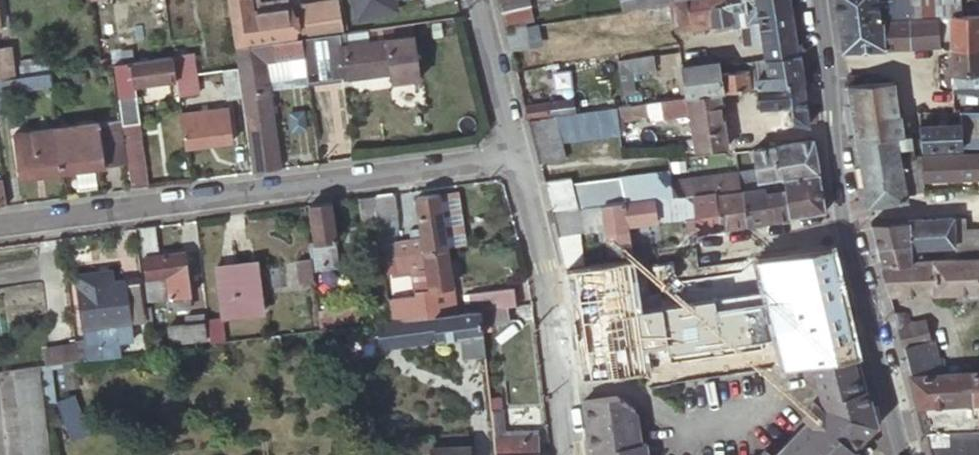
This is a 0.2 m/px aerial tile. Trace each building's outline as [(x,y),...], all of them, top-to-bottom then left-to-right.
[(234,47),(238,47),(293,39),(289,11),(251,16),(249,0),(227,0),(234,47)] [(289,11),(288,2),(259,6),(258,0),(249,0),(251,16),(289,11)] [(529,0),(497,0),(499,10),(530,4),(529,0)] [(620,10),(668,2),(667,0),(619,0),(620,10)] [(714,26),(715,31),(721,30),(734,28),(750,25),(759,24),(759,19),(790,13),(788,0),(678,0),(669,2),(668,2),(672,24),(691,21),(692,30),(714,26)] [(876,20),(875,5),(875,0),(835,0),(835,1),(838,23),(876,20)] [(907,21),(933,19),(932,0),(892,0),(892,4),(875,5),(876,20),(877,20),(894,20),(894,22),(907,21)] [(933,19),(939,19),(951,17),(960,16),(959,0),(932,0),(933,19)] [(299,5),(302,38),(341,33),(337,1),(299,5)] [(505,30),(523,26),(523,21),(532,20),(531,10),(530,4),(499,10),(505,30)] [(794,37),(790,13),(759,19),(759,24),(750,25),(753,44),(763,43),(794,37)] [(344,17),(348,32),(367,29),(364,14),(344,17)] [(978,49),(978,16),(960,16),(951,17),(951,50),(978,49)] [(940,46),(939,19),(933,19),(907,21),(909,48),(940,46)] [(838,23),(843,52),(885,49),(883,24),(877,25),(877,20),(876,20),(838,23)] [(883,24),(885,49),(909,48),(907,21),(894,22),(894,20),(877,20),(877,25),(883,24)] [(527,46),(523,26),(505,30),(510,49),(527,46)] [(302,38),(304,55),(308,82),(391,71),(392,84),(418,80),(412,35),(346,43),(344,32),(341,33),(302,38)] [(120,56),(132,54),(130,33),(117,34),(120,56)] [(797,53),(794,37),(763,43),(765,58),(797,53)] [(238,47),(255,172),(279,169),(265,74),(264,61),(280,58),(304,55),(302,38),(293,39),(238,47)] [(951,50),(952,93),(978,93),(978,49),(951,50)] [(193,53),(172,56),(175,79),(178,98),(189,97),(188,91),(195,90),(193,77),(196,76),(193,53)] [(798,53),(797,53),(765,58),(765,59),(746,62),(747,69),(737,70),(735,63),(719,65),(723,93),(758,88),(801,82),(803,82),(798,53)] [(654,68),(652,55),(617,61),(623,93),(633,92),(630,72),(654,68)] [(172,56),(114,64),(117,97),(120,119),(121,124),(139,122),(134,85),(175,79),(172,56)] [(264,61),(265,74),(282,72),(280,58),(264,61)] [(718,62),(682,67),(681,67),(685,98),(687,98),(719,94),(723,93),(719,65),(718,62)] [(746,62),(735,63),(737,70),(747,69),(746,62)] [(226,98),(241,96),(237,66),(222,69),(226,98)] [(49,73),(22,77),(0,80),(0,113),(8,112),(7,99),(19,98),(19,90),(51,86),(49,73)] [(849,93),(850,102),(896,99),(893,81),(866,85),(865,76),(847,79),(849,93)] [(808,124),(801,82),(758,88),(760,107),(791,103),(792,121),(808,124)] [(178,98),(178,104),(197,102),(195,90),(188,91),(189,97),(178,98)] [(727,146),(719,94),(687,98),(690,114),(693,138),(686,139),(687,145),(694,144),(695,151),(727,146)] [(528,120),(575,113),(573,98),(524,105),(528,120)] [(690,114),(687,98),(685,98),(646,103),(647,115),(648,119),(690,114)] [(856,140),(903,135),(900,114),(898,114),(896,99),(850,102),(853,119),(856,140)] [(632,117),(647,115),(646,103),(631,106),(632,117)] [(631,106),(626,106),(615,108),(618,131),(625,130),(624,118),(632,117),(631,106)] [(180,114),(184,147),(231,141),(228,107),(180,114)] [(615,108),(575,113),(528,120),(538,162),(565,158),(561,142),(619,134),(618,131),(615,108)] [(959,112),(960,123),(919,125),(922,149),(978,145),(978,110),(959,112)] [(125,164),(121,132),(121,124),(120,119),(56,127),(62,172),(125,164)] [(56,127),(14,132),(20,178),(62,172),(56,127)] [(126,167),(137,166),(133,130),(121,132),(125,164),(126,167)] [(906,200),(905,185),(902,158),(922,156),(922,155),(914,155),(910,134),(903,135),(856,140),(860,166),(868,207),(906,200)] [(813,139),(810,140),(775,145),(780,178),(783,178),(819,173),(813,139)] [(775,145),(753,149),(756,172),(757,181),(780,178),(775,145)] [(924,181),(978,179),(978,152),(922,155),(922,156),(924,181)] [(905,185),(924,181),(922,156),(902,158),(905,185)] [(138,166),(137,166),(126,167),(128,187),(140,185),(138,166)] [(552,213),(581,208),(591,207),(601,206),(653,198),(655,198),(672,196),(670,181),(669,170),(571,183),(570,177),(543,181),(552,213)] [(672,196),(691,193),(714,190),(714,195),(740,191),(739,186),(738,175),(737,171),(670,181),(672,196)] [(738,175),(739,186),(755,184),(758,184),(757,181),(756,172),(738,175)] [(825,211),(819,173),(783,178),(789,217),(825,211)] [(783,178),(780,178),(757,181),(758,184),(755,184),(756,191),(760,191),(761,195),(770,194),(774,219),(789,217),(783,178)] [(740,191),(745,224),(764,221),(761,195),(760,191),(756,191),(755,184),(739,186),(740,191)] [(714,190),(691,193),(694,215),(684,217),(686,231),(689,232),(719,228),(714,195),(714,190)] [(719,228),(745,224),(740,191),(714,195),(719,228)] [(375,195),(378,218),(382,245),(395,243),(399,223),(396,192),(375,195)] [(457,193),(440,195),(446,248),(464,246),(457,193)] [(691,193),(672,196),(675,218),(684,217),(694,215),(691,193)] [(764,221),(774,219),(770,194),(761,195),(764,221)] [(375,195),(362,197),(364,220),(378,218),(375,195)] [(383,257),(446,248),(440,195),(407,199),(412,241),(395,243),(382,245),(383,257)] [(672,196),(655,198),(658,220),(675,218),(672,196)] [(607,245),(608,255),(620,253),(631,252),(627,225),(657,220),(653,198),(601,206),(605,230),(605,233),(607,245)] [(331,201),(309,204),(314,238),(316,254),(338,252),(331,201)] [(581,208),(584,233),(605,230),(601,206),(591,207),(581,208)] [(552,213),(558,236),(566,235),(584,233),(581,208),(552,213)] [(956,259),(961,259),(972,259),(978,258),(978,239),(971,240),(960,240),(960,217),(953,218),(954,245),(954,250),(956,250),(956,259)] [(920,247),(954,245),(953,218),(908,220),(909,247),(920,247)] [(876,246),(877,249),(909,247),(908,220),(870,222),(872,230),(875,240),(876,246)] [(139,229),(145,277),(167,274),(170,296),(166,297),(167,308),(187,307),(185,294),(190,294),(184,252),(153,255),(151,228),(139,229)] [(565,265),(570,264),(570,258),(578,257),(576,240),(567,241),(566,235),(558,236),(565,265)] [(311,258),(313,268),(339,265),(338,252),(316,254),(314,238),(309,239),(311,258)] [(879,258),(881,263),(920,261),(920,247),(909,247),(877,249),(879,258)] [(405,271),(407,291),(408,294),(425,292),(428,312),(454,309),(451,285),(446,248),(383,257),(385,273),(405,271)] [(759,293),(754,261),(753,257),(696,266),(694,248),(629,258),(632,276),(692,266),(697,296),(722,292),(722,291),(724,290),(725,298),(759,293)] [(838,281),(832,249),(754,261),(759,293),(814,285),(813,282),(820,281),(821,285),(838,281)] [(72,257),(83,343),(73,344),(74,359),(117,354),(113,323),(129,321),(127,308),(123,281),(121,269),(120,262),(108,264),(106,252),(72,257)] [(299,283),(314,281),(313,268),(311,258),(296,260),(299,283)] [(972,259),(961,259),(956,259),(920,261),(881,263),(879,263),(888,296),(978,292),(978,258),(972,259)] [(140,307),(136,267),(135,260),(120,262),(121,269),(123,281),(127,308),(140,307)] [(256,260),(216,264),(221,314),(222,314),(262,311),(256,260)] [(588,264),(575,266),(566,267),(570,297),(616,289),(612,260),(588,264)] [(632,276),(634,290),(635,295),(637,313),(642,343),(764,323),(759,293),(725,298),(724,290),(722,291),(722,292),(697,296),(692,266),(632,276)] [(147,299),(166,297),(170,296),(167,274),(145,277),(147,299)] [(845,308),(838,281),(821,285),(820,281),(813,282),(814,285),(759,293),(764,323),(821,314),(821,312),(845,308)] [(6,285),(7,303),(39,302),(39,285),(6,285)] [(464,293),(466,310),(517,303),(515,286),(464,293)] [(388,297),(392,321),(429,316),(428,312),(425,292),(408,294),(388,297)] [(480,309),(482,323),(509,320),(507,305),(480,309)] [(148,308),(150,328),(159,327),(157,307),(148,308)] [(859,357),(845,308),(821,312),(821,314),(764,323),(771,370),(814,363),(853,358),(859,357)] [(392,321),(386,322),(379,322),(382,346),(459,336),(462,361),(486,357),(482,323),(480,309),(455,312),(429,316),(392,321)] [(910,375),(940,373),(932,340),(931,340),(926,320),(909,324),(906,312),(893,316),(902,349),(904,349),(910,375)] [(167,326),(169,343),(204,339),(202,313),(184,315),(186,324),(167,326)] [(206,315),(210,342),(226,340),(222,314),(221,314),(206,315)] [(648,388),(771,370),(764,323),(642,343),(645,367),(648,388)] [(150,337),(150,347),(162,345),(161,335),(150,337)] [(581,377),(642,368),(638,341),(577,350),(581,377)] [(73,344),(44,347),(45,362),(62,360),(74,359),(73,344)] [(876,426),(859,357),(853,358),(872,430),(876,426)] [(856,447),(872,430),(853,358),(814,363),(824,406),(820,409),(813,402),(803,412),(810,419),(774,454),(848,454),(856,447)] [(49,408),(43,363),(16,366),(27,454),(55,454),(49,408)] [(925,432),(978,429),(978,371),(940,373),(910,375),(917,399),(925,432)] [(639,441),(638,431),(635,411),(616,397),(584,401),(591,453),(598,452),(598,447),(639,441)] [(493,408),(499,453),(497,453),(497,454),(538,454),(537,436),(508,436),(507,427),(505,407),(493,408)] [(536,427),(507,427),(508,436),(537,436),(536,427)] [(925,432),(932,454),(978,454),(978,429),(925,432)] [(412,437),(413,452),(432,450),(433,454),(472,454),(471,433),(434,436),(434,435),(412,437)] [(646,454),(645,443),(640,444),(639,441),(598,447),(598,452),(591,453),(591,454),(646,454)] [(856,447),(848,454),(862,454),(863,454),(856,447)]
